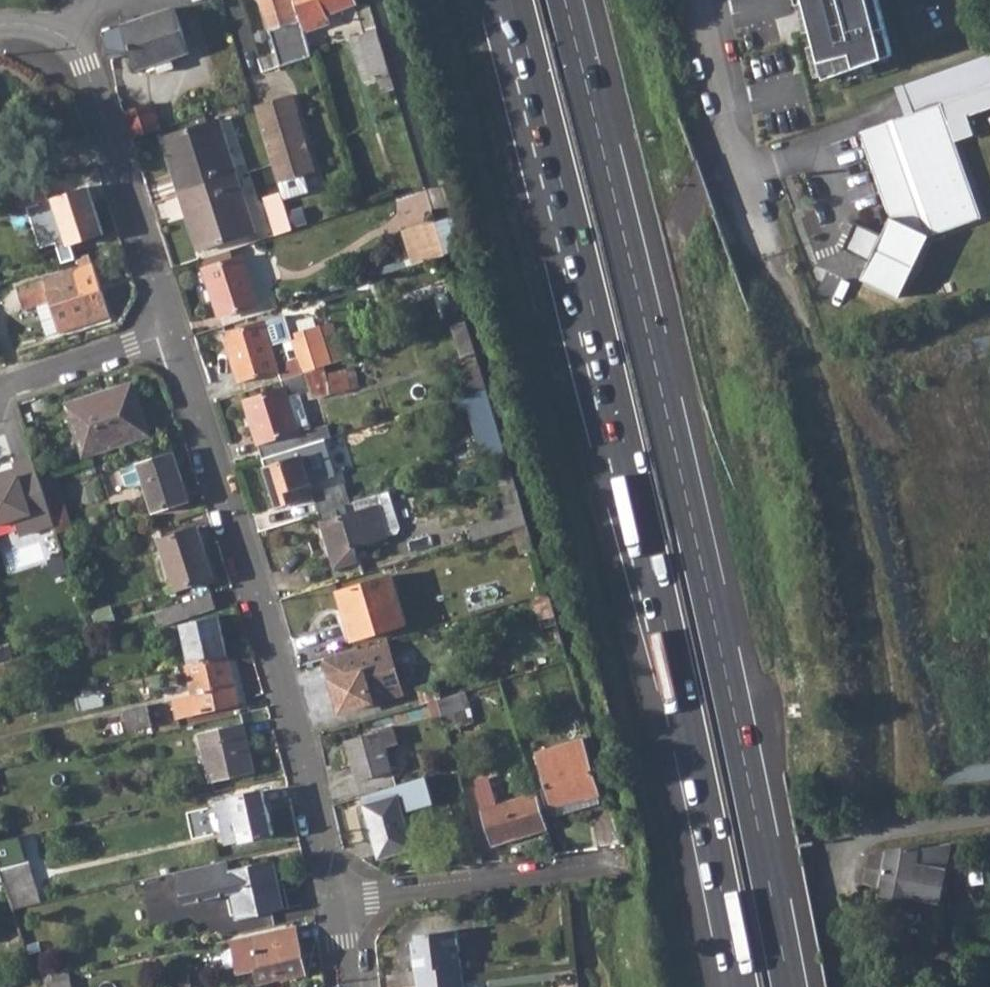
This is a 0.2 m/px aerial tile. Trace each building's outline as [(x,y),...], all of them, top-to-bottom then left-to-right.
[(295,0),(264,0),(266,8),(263,9),(269,28),(300,18),(295,0)] [(300,18),(304,30),(329,22),(326,13),(356,1),(356,0),(295,0),(300,18)] [(824,80),(893,55),(879,0),(804,0),(824,80)] [(99,32),(107,58),(129,51),(135,68),(156,61),(160,70),(174,65),(170,56),(189,50),(175,10),(174,7),(99,32)] [(390,72),(377,27),(360,33),(368,58),(371,56),(377,75),(390,72)] [(949,128),(943,110),(963,103),(989,93),(989,60),(905,90),(916,120),(908,123),(863,139),(892,224),(884,239),(858,225),(844,251),(871,265),(862,283),(899,302),(930,244),(982,225),(949,128)] [(271,161),(277,181),(314,170),(296,111),(291,93),(253,104),(271,161)] [(151,103),(124,112),(131,135),(159,126),(151,103)] [(160,136),(179,191),(235,172),(217,117),(160,136)] [(235,172),(179,191),(197,248),(254,230),(235,172)] [(43,181),(15,190),(20,206),(48,197),(43,181)] [(87,186),(54,197),(69,244),(102,232),(87,186)] [(263,196),(274,234),(292,228),(283,200),(280,191),(263,196)] [(412,263),(448,256),(441,219),(405,226),(412,263)] [(58,331),(109,314),(88,250),(77,254),(81,266),(18,287),(24,307),(39,301),(48,329),(58,331)] [(242,255),(204,267),(219,314),(257,302),(242,255)] [(332,322),(320,326),(319,325),(291,333),(285,315),(224,334),(239,381),(278,369),(281,378),(325,364),(344,358),(332,322)] [(245,401),(263,459),(300,447),(305,445),(289,396),(307,391),(309,399),(331,394),(327,372),(325,364),(281,378),(284,388),(245,401)] [(353,367),(327,372),(331,394),(357,388),(353,367)] [(133,385),(71,406),(86,453),(149,432),(133,385)] [(300,447),(263,459),(278,506),(313,495),(318,512),(351,502),(345,481),(313,491),(300,447)] [(190,501),(174,451),(139,463),(122,468),(128,486),(133,489),(146,484),(155,512),(190,501)] [(0,467),(0,520),(34,509),(18,461),(0,467)] [(54,474),(41,478),(49,504),(62,500),(54,474)] [(467,524),(472,540),(528,524),(517,488),(503,493),(509,511),(467,524)] [(351,502),(318,512),(336,568),(359,560),(355,546),(401,532),(404,527),(390,489),(351,502)] [(198,527),(161,540),(178,590),(210,580),(200,553),(206,551),(198,527)] [(391,575),(339,591),(353,637),(405,621),(391,575)] [(212,592),(155,611),(160,625),(216,605),(212,592)] [(181,623),(190,663),(228,654),(219,614),(181,623)] [(190,663),(185,663),(192,693),(174,698),(179,717),(239,702),(228,654),(190,663)] [(378,657),(323,673),(336,718),(391,701),(378,657)] [(441,696),(437,697),(446,728),(474,719),(464,689),(441,696)] [(122,711),(114,712),(119,731),(151,724),(146,703),(122,708),(122,711)] [(243,722),(200,732),(211,781),(254,770),(243,722)] [(393,725),(344,740),(357,780),(393,769),(387,746),(398,743),(393,725)] [(0,737),(0,762),(10,759),(4,736),(0,737)] [(545,784),(534,787),(535,791),(542,809),(598,792),(582,738),(536,752),(545,784)] [(542,809),(535,791),(496,803),(490,782),(476,787),(493,843),(547,828),(542,809)] [(264,788),(215,799),(225,843),(273,831),(264,788)] [(397,793),(363,804),(378,856),(413,847),(397,793)] [(0,838),(0,865),(5,878),(14,906),(41,900),(21,833),(0,838)] [(868,852),(863,880),(877,887),(876,893),(908,899),(908,895),(939,902),(950,842),(919,847),(918,844),(894,848),(883,849),(883,852),(868,852)] [(284,907),(273,859),(230,869),(227,858),(177,870),(184,902),(233,890),(239,917),(284,907)] [(296,925),(233,940),(240,969),(255,966),(259,983),(282,977),(283,979),(307,973),(296,925)] [(411,942),(416,985),(463,980),(457,928),(415,933),(416,941),(411,942)] [(35,974),(38,982),(40,983),(41,986),(71,986),(67,967),(35,974)]
